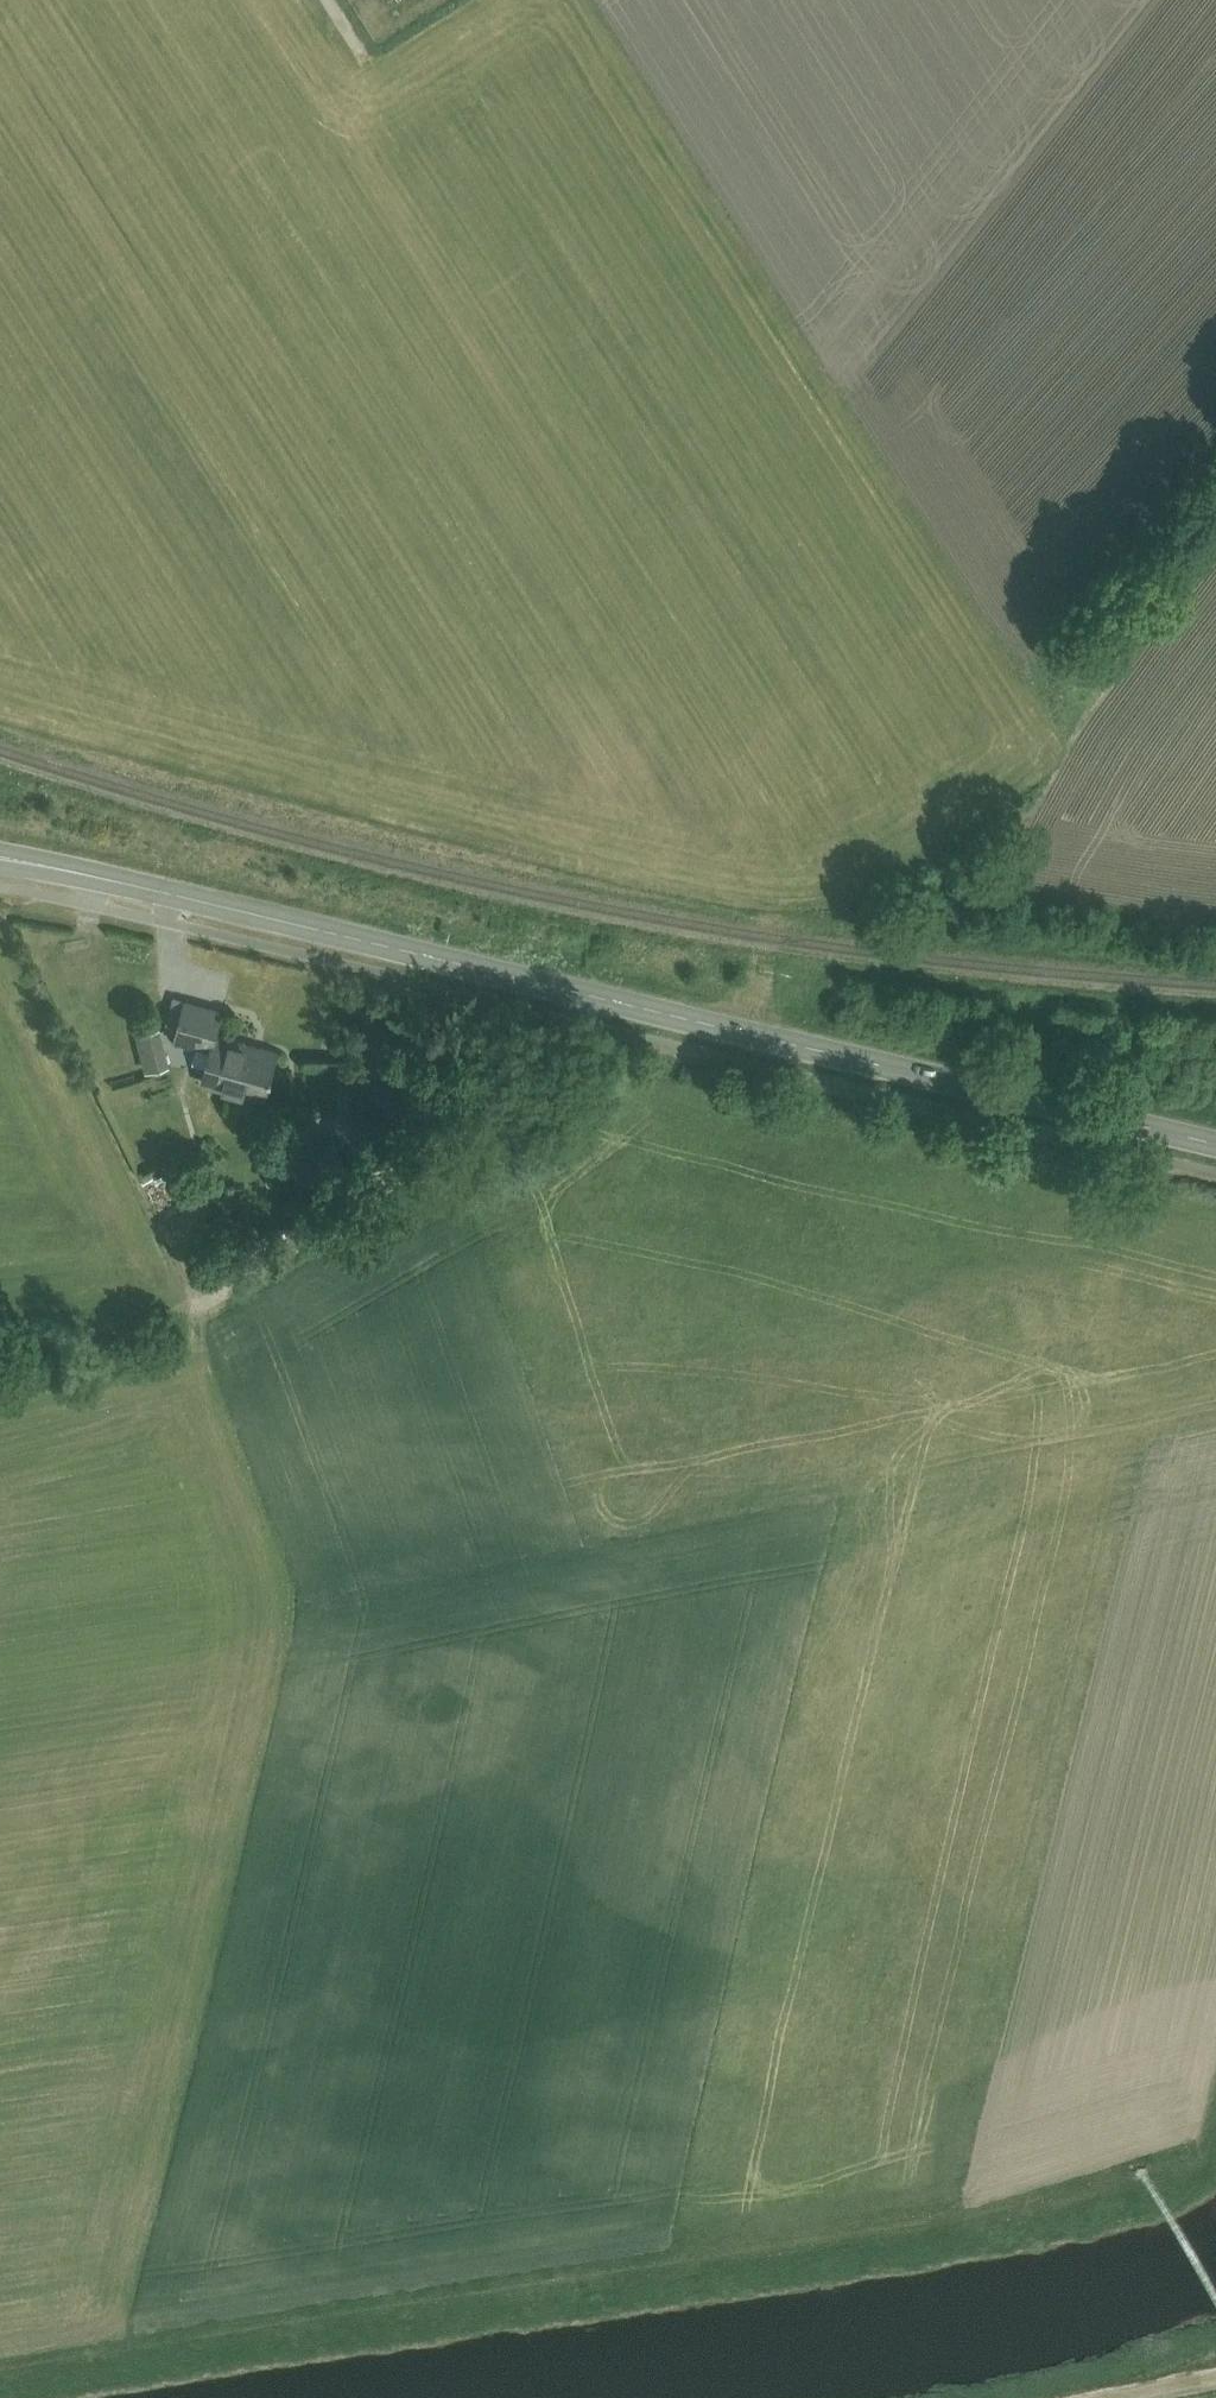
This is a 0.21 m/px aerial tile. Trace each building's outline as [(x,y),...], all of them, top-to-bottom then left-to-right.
[(163,1032),(194,1041),(183,1081),(265,1103),(278,1054),(210,1036),(219,1006),(173,994),(163,1032)]
